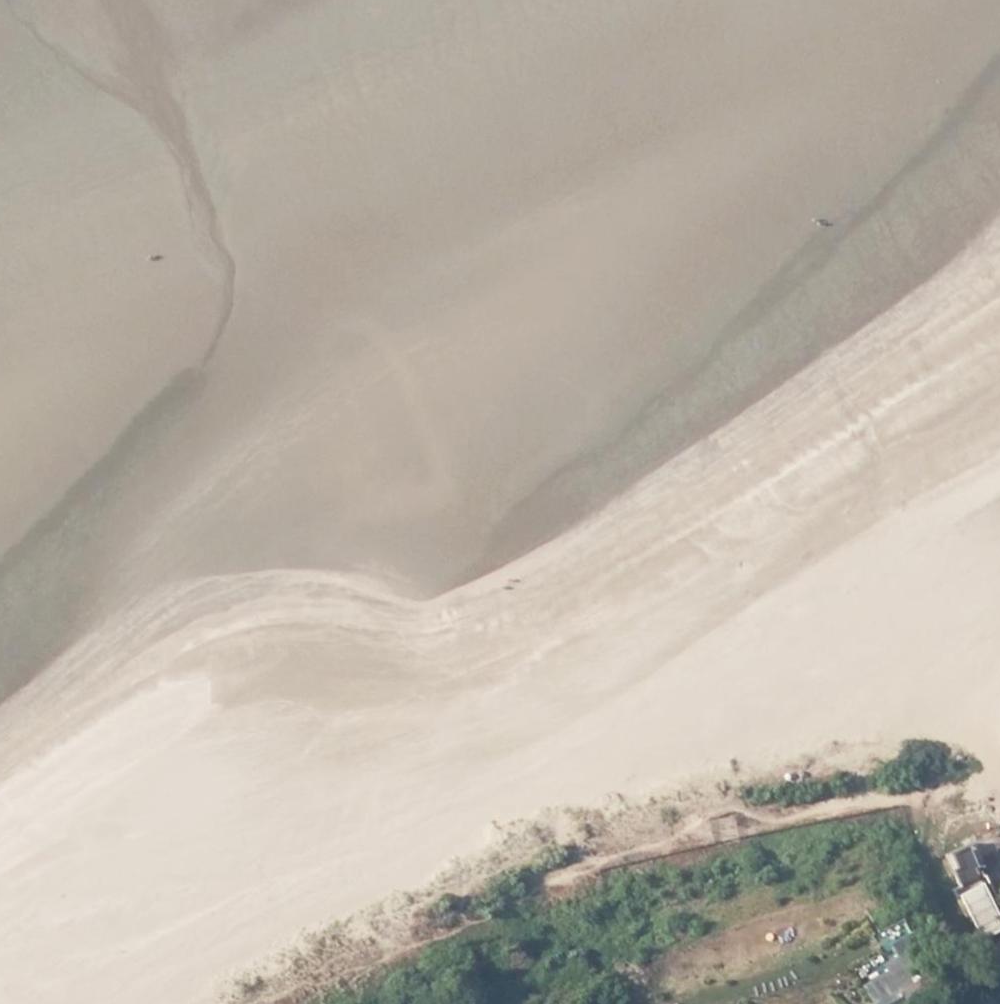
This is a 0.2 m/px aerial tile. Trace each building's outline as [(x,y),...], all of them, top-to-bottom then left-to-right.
[(974,917),(999,905),(999,899),(973,843),(944,855),(974,917)]
